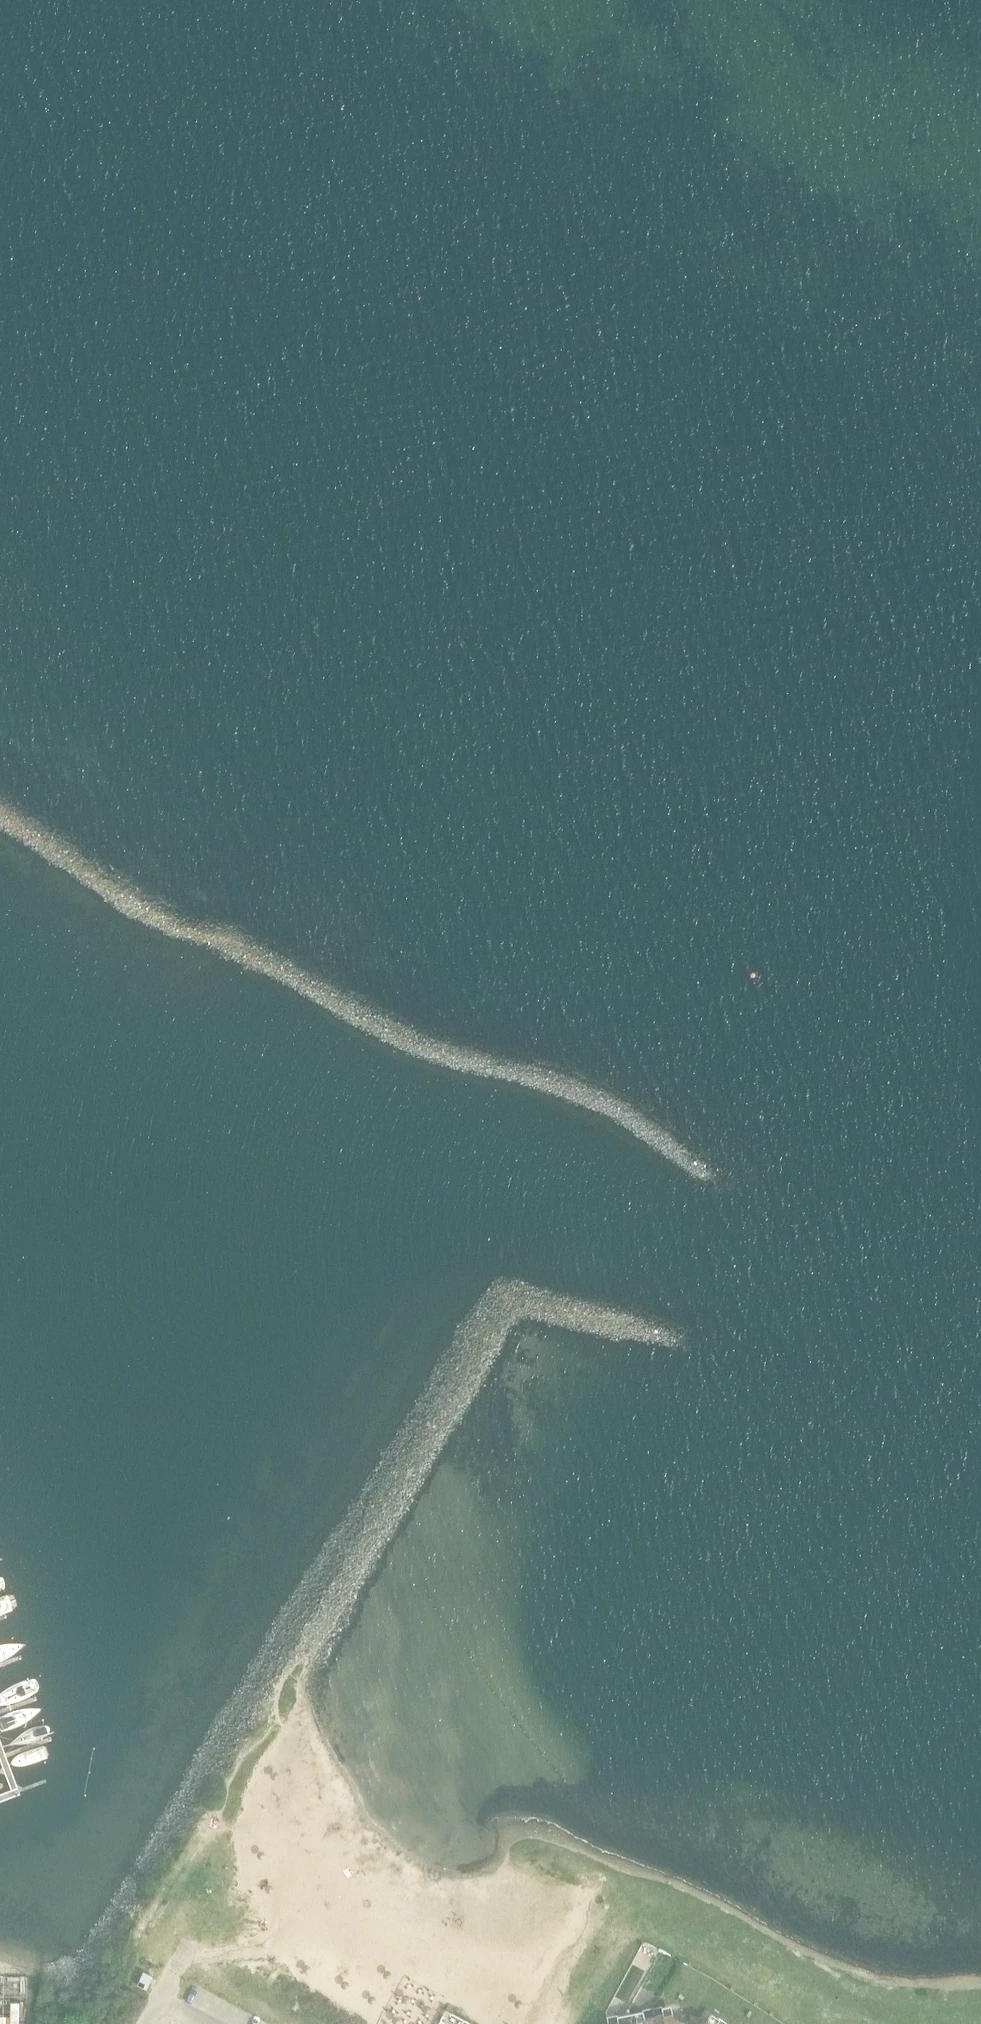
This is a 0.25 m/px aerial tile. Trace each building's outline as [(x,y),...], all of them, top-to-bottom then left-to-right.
[(445,2009),(437,2023),(473,2023),(445,2009)] [(688,2023),(674,2020),(672,2012),(651,2016),(653,2023),(687,2023),(688,2023)]
